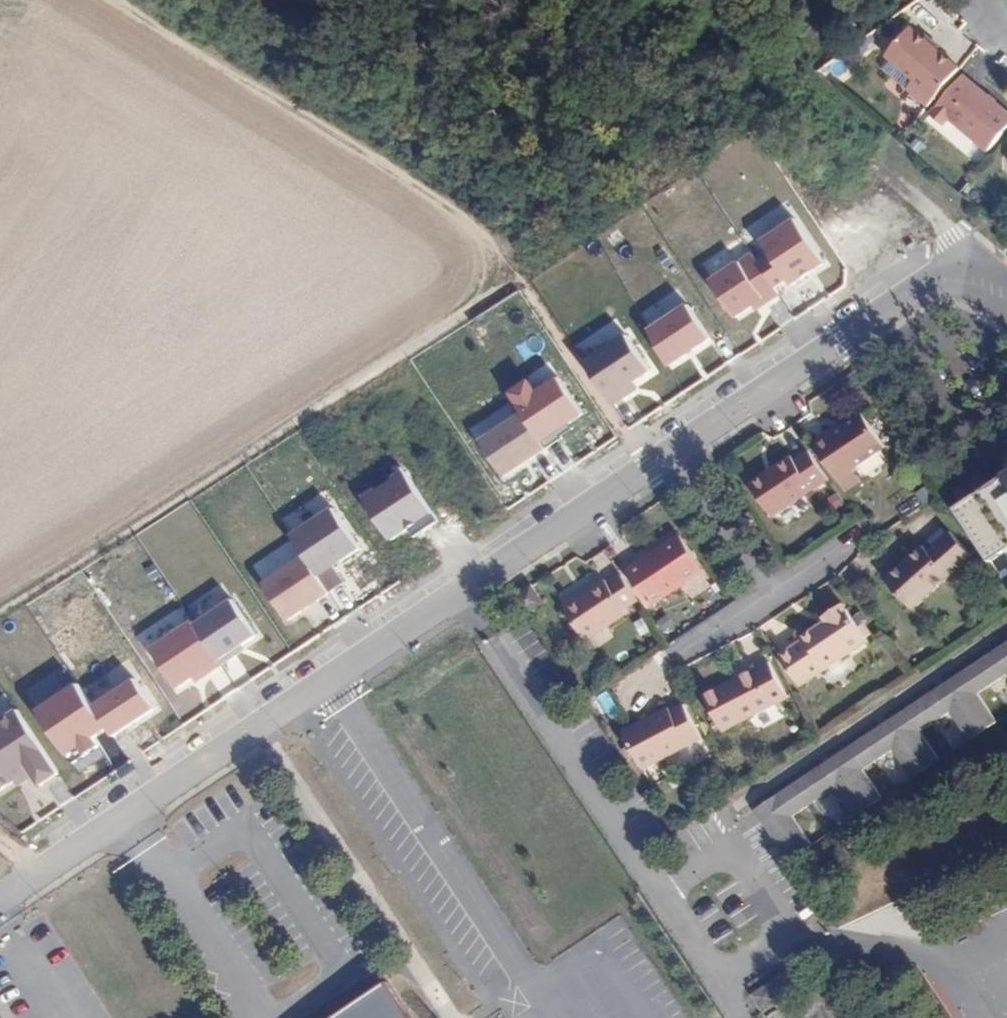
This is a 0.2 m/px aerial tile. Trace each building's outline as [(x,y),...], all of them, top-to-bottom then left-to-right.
[(875,55),(931,102),(955,75),(936,59),(939,55),(902,24),(875,55)] [(1006,130),(1006,115),(974,86),(972,88),(962,80),(927,121),(937,130),(949,117),(989,150),(1006,130)] [(772,256),(760,264),(776,289),(788,282),(792,288),(825,266),(795,221),(763,243),(772,256)] [(754,255),(712,283),(735,319),(753,307),(764,301),(766,305),(780,295),(776,289),(760,264),(754,255)] [(753,307),(756,312),(766,305),(764,301),(753,307)] [(668,367),(711,340),(689,306),(649,332),(668,367)] [(650,371),(629,339),(587,366),(613,405),(627,395),(623,389),(634,382),(650,371)] [(522,413),(541,442),(582,415),(556,377),(534,391),(525,378),(507,391),(522,413)] [(634,382),(623,389),(627,395),(638,388),(634,382)] [(481,440),(504,475),(545,448),(541,442),(522,413),(481,440)] [(844,429),(815,448),(845,491),(861,481),(852,467),(879,449),(858,419),(844,429)] [(812,444),(815,448),(844,429),(840,425),(812,444)] [(770,518),(827,480),(808,451),(794,460),(791,457),(771,470),(774,474),(751,490),(770,518)] [(432,514),(401,469),(362,495),(392,541),(432,514)] [(748,486),(751,490),(774,474),(771,470),(748,486)] [(979,494),(981,497),(958,513),(990,562),(1006,551),(1006,476),(979,494)] [(917,493),(925,506),(937,498),(928,485),(917,493)] [(843,504),(835,492),(826,498),(834,510),(843,504)] [(307,559),(331,595),(346,586),(335,569),(362,551),(336,510),(294,538),(307,559)] [(972,559),(952,536),(930,556),(923,549),(886,582),(912,611),(972,559)] [(680,538),(662,550),(665,554),(654,561),(652,557),(628,574),(651,608),(703,572),(680,538)] [(665,554),(662,550),(652,557),(654,561),(665,554)] [(331,595),(307,559),(265,587),(289,623),(301,615),(301,611),(313,604),(317,605),(331,595)] [(637,601),(621,579),(608,587),(604,583),(564,611),(585,642),(627,614),(624,610),(637,601)] [(530,586),(514,597),(526,614),(542,603),(530,586)] [(196,627),(222,666),(236,657),(233,653),(242,647),(257,637),(234,602),(196,627)] [(850,617),(842,606),(823,618),(825,622),(801,639),(802,642),(780,657),(799,685),(867,643),(863,637),(856,627),(850,617)] [(860,611),(850,617),(856,627),(863,622),(866,620),(860,611)] [(666,614),(654,622),(662,633),(674,624),(666,614)] [(642,617),(633,622),(640,635),(650,630),(642,617)] [(863,622),(856,627),(863,637),(870,633),(863,622)] [(194,624),(152,652),(177,690),(192,679),(204,672),(207,676),(222,666),(196,627),(194,624)] [(757,811),(790,861),(813,846),(794,818),(839,788),(857,816),(882,801),(863,773),(896,750),(896,751),(914,778),(915,777),(939,761),(921,733),(954,711),(972,740),(997,723),(978,695),(1006,676),(1006,644),(757,811)] [(233,653),(236,657),(244,651),(242,647),(233,653)] [(787,698),(769,663),(703,697),(722,732),(787,698)] [(192,679),(195,684),(207,676),(204,672),(192,679)] [(108,730),(114,738),(155,710),(136,681),(94,709),(108,730)] [(69,699),(83,691),(80,686),(67,695),(69,699)] [(57,708),(43,717),(74,765),(100,747),(94,739),(108,730),(94,709),(83,691),(69,699),(67,695),(54,704),(57,708)] [(57,708),(54,704),(40,713),(43,717),(57,708)] [(670,714),(667,709),(622,731),(639,766),(698,737),(683,707),(670,714)] [(19,712),(0,724),(0,793),(16,782),(31,772),(41,787),(60,774),(19,712)] [(387,981),(332,1017),(411,1017),(387,981)] [(769,982),(753,994),(764,1010),(780,998),(769,982)]
